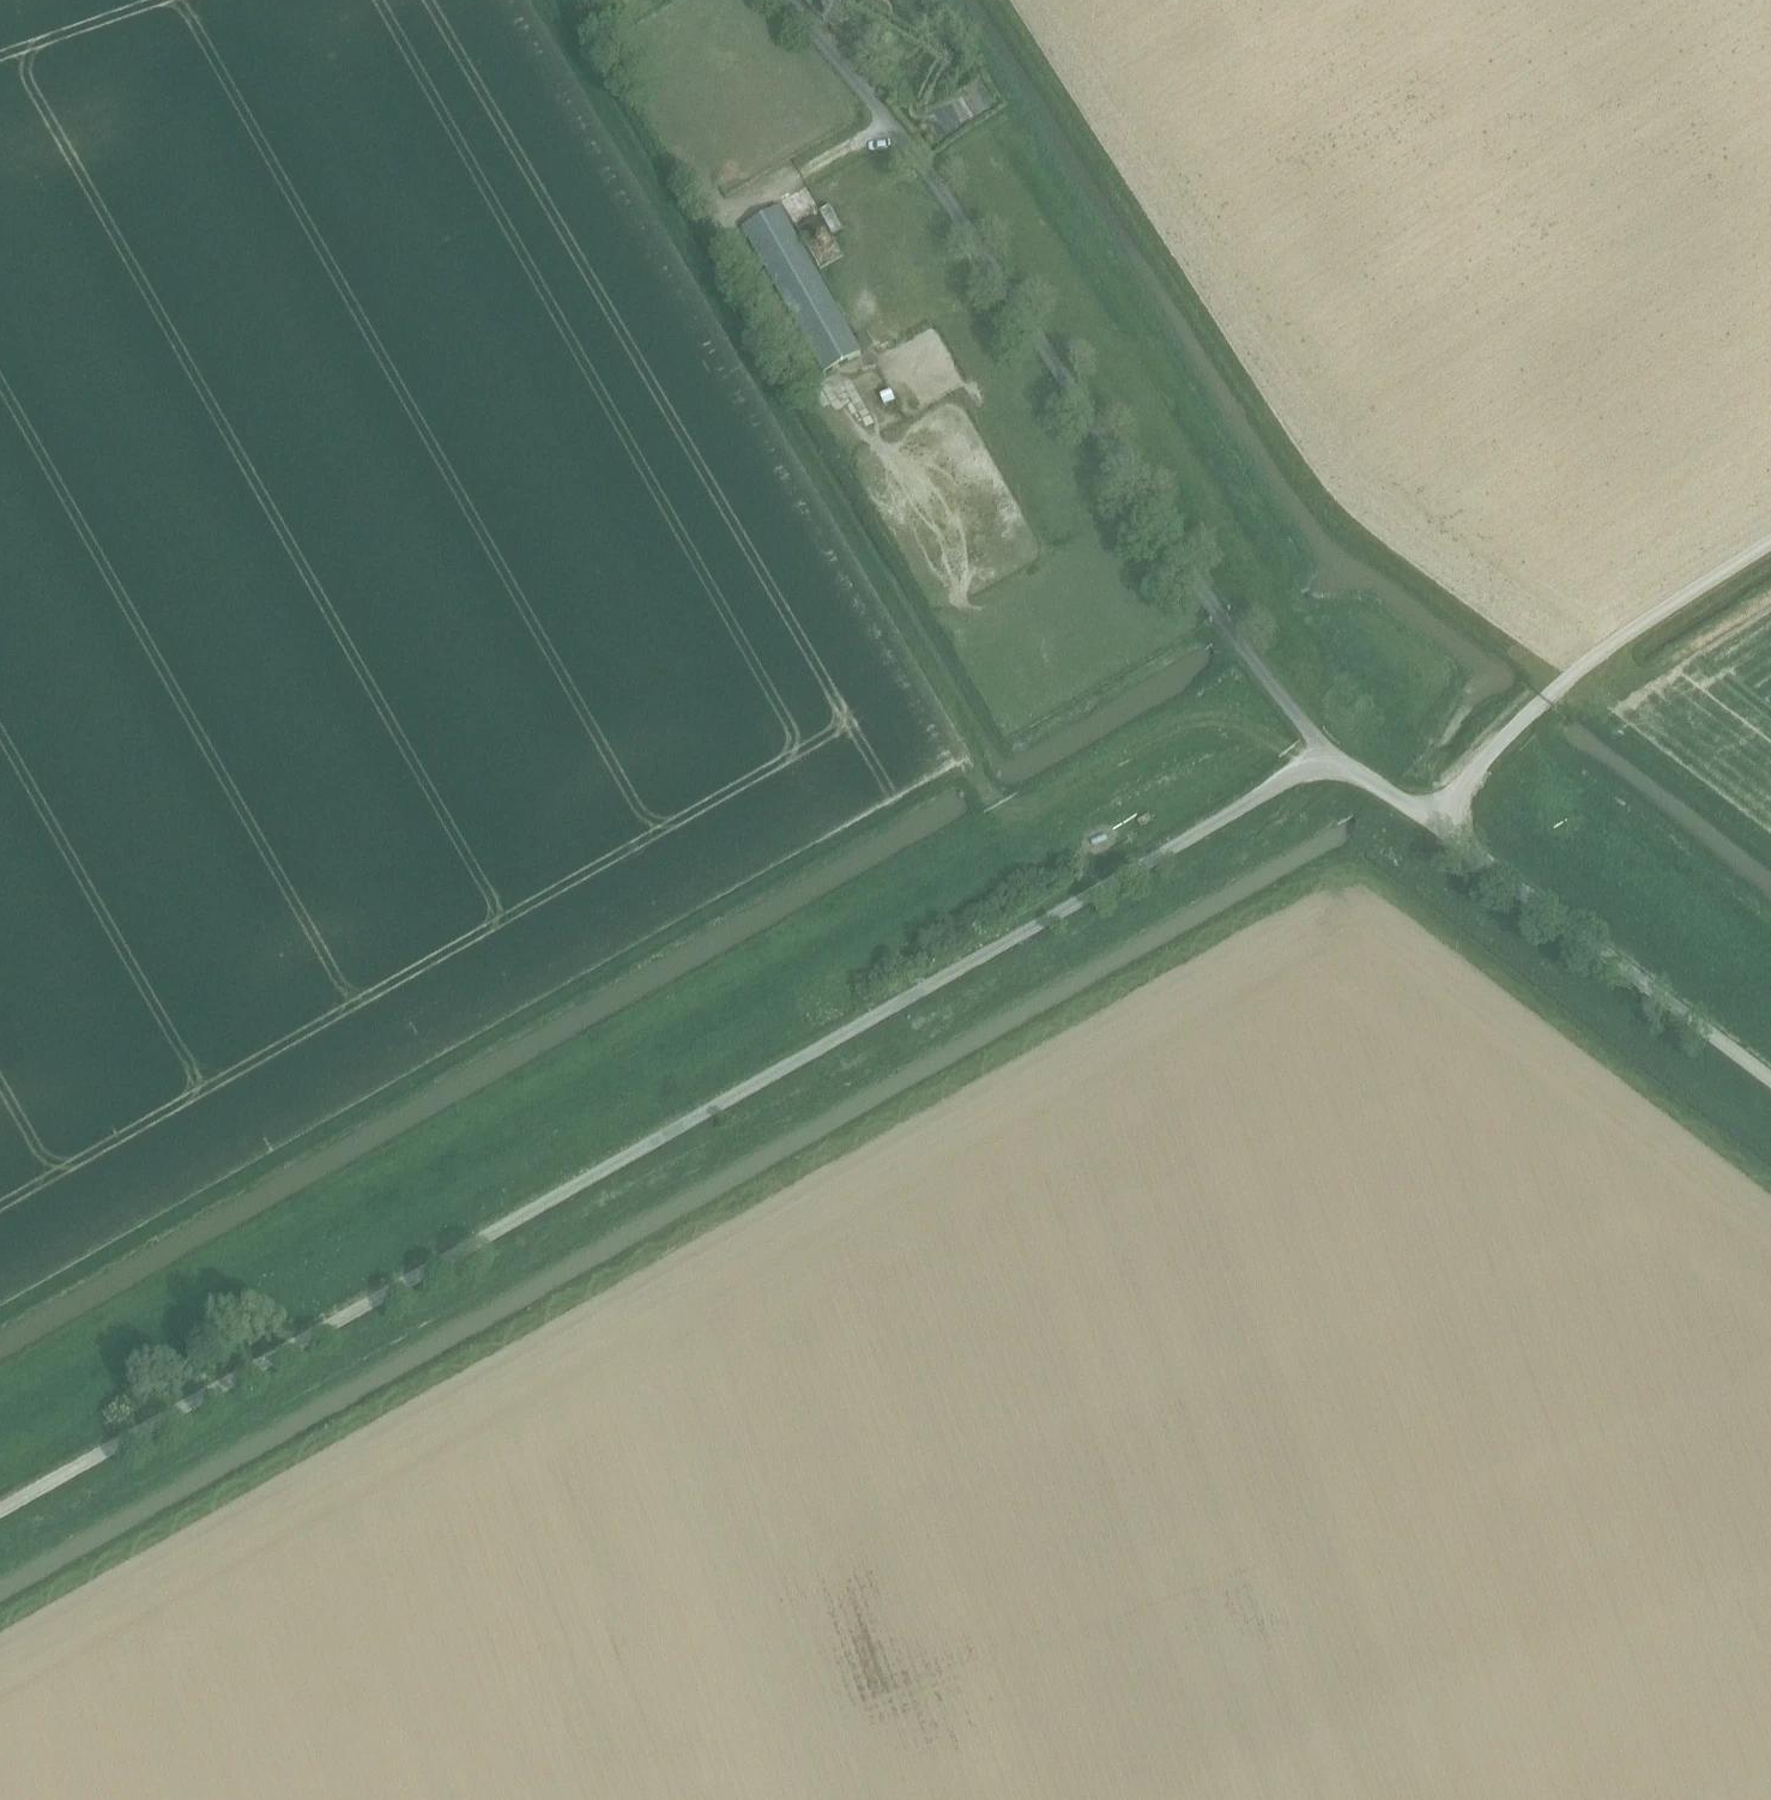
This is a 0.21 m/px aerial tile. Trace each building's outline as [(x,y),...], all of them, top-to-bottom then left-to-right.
[(823,374),(839,365),(860,353),(778,208),(742,228),(823,374)] [(847,210),(834,216),(845,239),(858,233),(847,210)]
